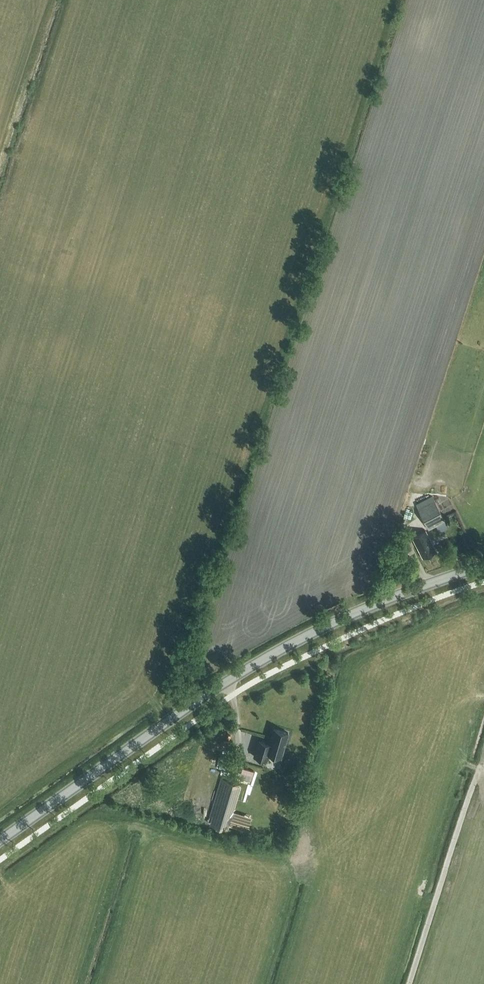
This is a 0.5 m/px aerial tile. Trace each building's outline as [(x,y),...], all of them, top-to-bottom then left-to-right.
[(429,528),(445,520),(432,496),(417,504),(429,528)] [(423,557),(436,551),(426,531),(413,537),(423,557)] [(399,562),(410,557),(404,543),(393,549),(399,562)] [(258,740),(254,756),(267,760),(269,753),(281,757),(288,733),(274,728),(269,744),(258,740)] [(246,792),(227,787),(217,824),(223,826),(221,832),(233,836),(234,832),(246,835),(249,824),(238,821),(246,792)]
